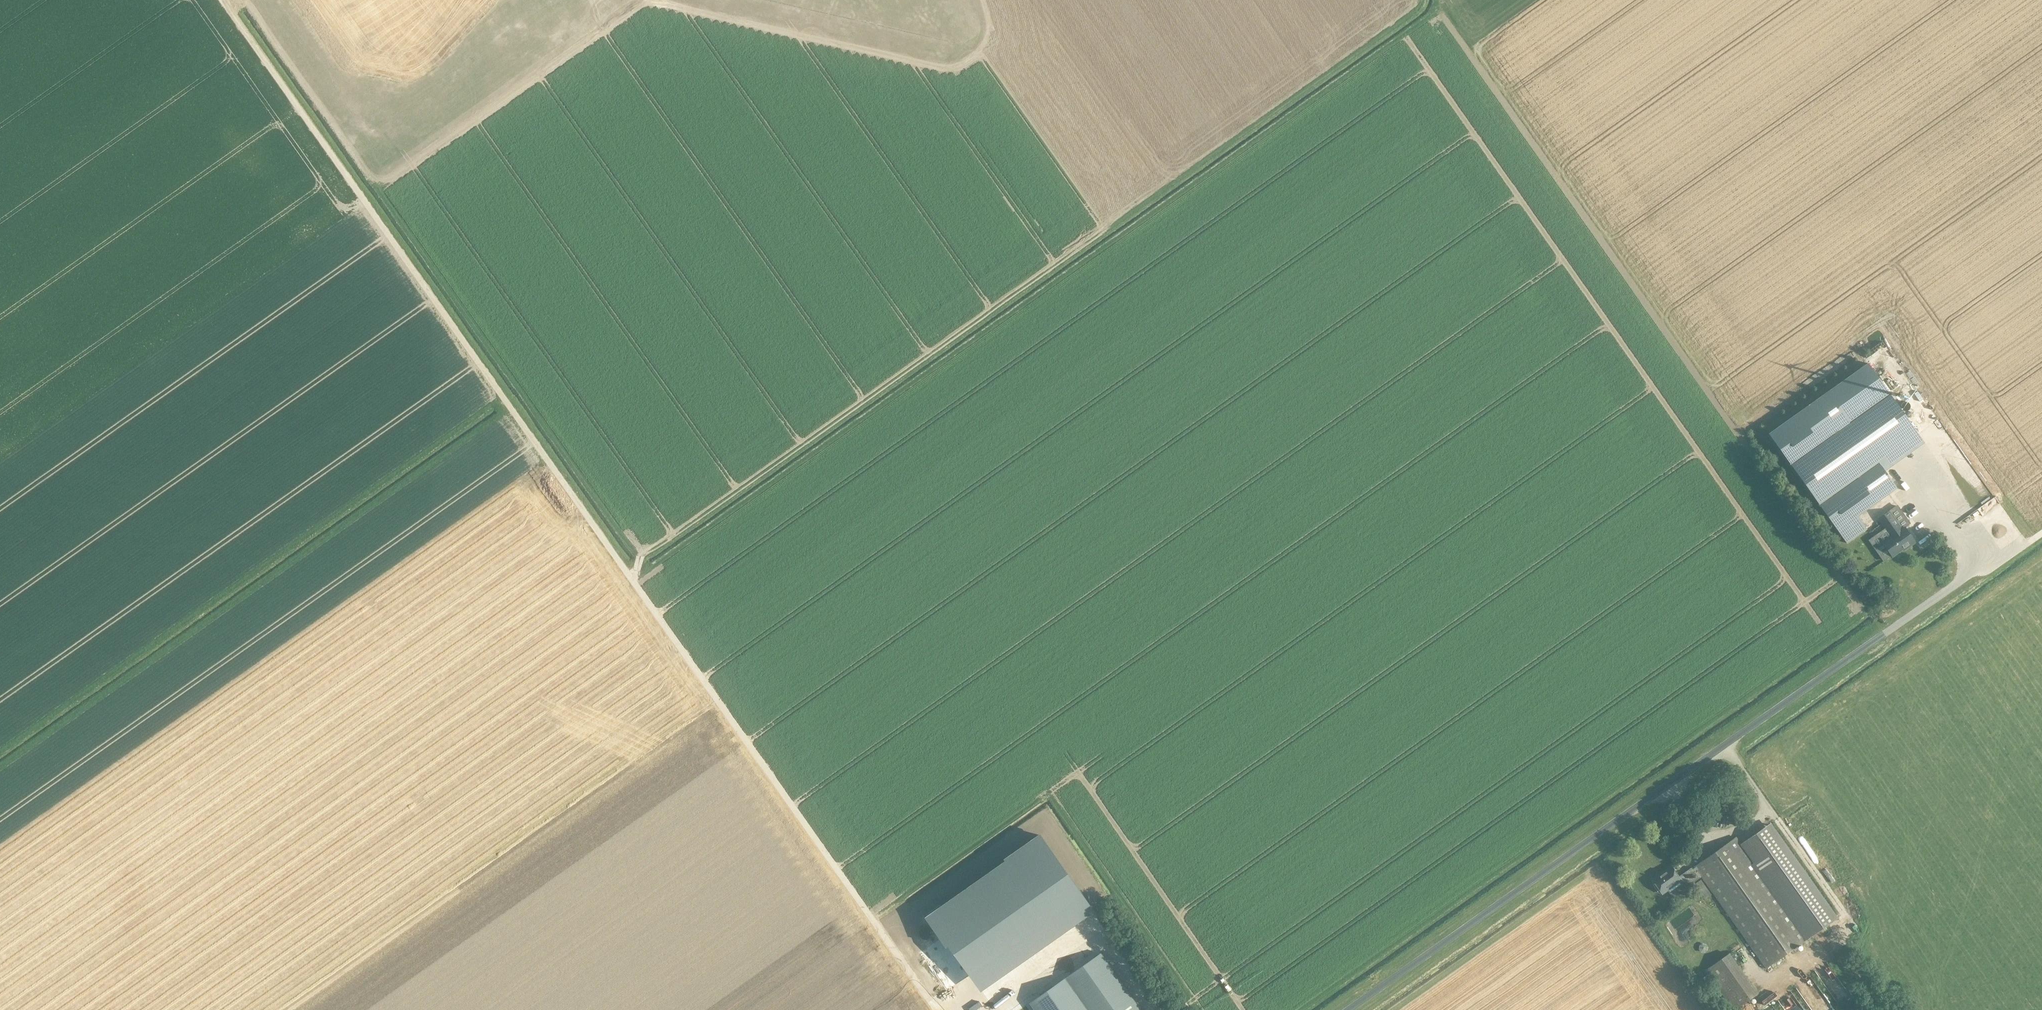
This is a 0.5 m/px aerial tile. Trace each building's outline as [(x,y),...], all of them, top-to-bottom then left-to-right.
[(1867,363),(1815,400),(1837,431),(1881,400),(1883,403),(1891,398),(1888,394),(1889,393),(1867,363)] [(1854,443),(1834,453),(1836,457),(1853,475),(1860,468),(1872,462),(1869,456),(1876,453),(1881,448),(1880,445),(1887,442),(1889,439),(1895,436),(1892,433),(1889,435),(1885,427),(1881,429),(1885,438),(1878,431),(1878,432),(1884,438),(1885,440),(1879,443),(1875,440),(1870,443),(1861,451),(1854,443)] [(1824,430),(1800,448),(1801,451),(1784,456),(1785,459),(1792,468),(1797,467),(1802,463),(1801,461),(1802,460),(1797,454),(1801,451),(1804,460),(1807,459),(1810,456),(1811,456),(1821,448),(1833,444),(1832,442),(1842,435),(1830,439),(1824,430)] [(1829,526),(1848,545),(1896,499),(1877,479),(1829,526)] [(1833,512),(1827,498),(1817,503),(1823,516),(1833,512)] [(1960,518),(1971,513),(1969,508),(1958,513),(1960,518)] [(1889,511),(1879,519),(1891,536),(1882,542),(1883,544),(1885,542),(1893,553),(1891,555),(1892,556),(1904,548),(1904,549),(1915,542),(1907,531),(1905,533),(1889,511)] [(1879,593),(1871,594),(1873,605),(1881,603),(1879,593)] [(1694,866),(1695,867),(1697,869),(1766,967),(1835,918),(1769,824),(1741,844),(1736,837),(1694,866)] [(1036,832),(924,911),(965,970),(1077,891),(1036,832)] [(1691,867),(1679,876),(1671,866),(1652,879),(1662,893),(1680,881),(1685,888),(1699,878),(1694,871),(1697,869),(1695,867),(1693,869),(1691,867)] [(1711,894),(1700,880),(1694,884),(1704,899),(1711,894)] [(1757,993),(1729,953),(1706,970),(1734,1009),(1757,993)] [(1089,1009),(1140,1009),(1101,955),(1067,979),(1089,1009)] [(1065,980),(1031,1004),(1035,1009),(1087,1009),(1065,980)]
